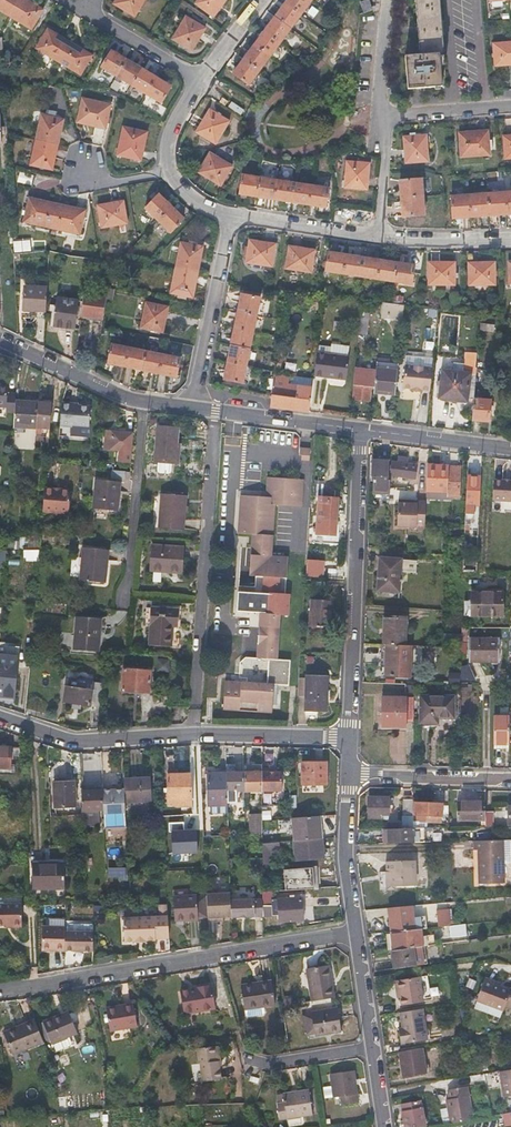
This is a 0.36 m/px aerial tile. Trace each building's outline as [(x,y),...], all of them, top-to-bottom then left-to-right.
[(8,15),(17,0),(0,0),(0,11),(8,15)] [(8,15),(30,28),(41,10),(25,0),(17,0),(8,15)] [(139,3),(141,0),(114,0),(112,4),(132,16),(139,3)] [(225,0),(197,0),(193,5),(212,18),(225,0)] [(309,0),(288,0),(284,6),(298,16),(309,1),(309,0)] [(443,56),(439,0),(416,0),(421,55),(405,56),(408,89),(441,87),(439,57),(443,56)] [(369,1),(361,3),(363,14),(371,12),(369,1)] [(298,16),(284,6),(275,17),(289,28),(298,16)] [(289,28),(275,17),(265,31),(279,42),(289,28)] [(190,53),(204,31),(184,18),(169,40),(190,53)] [(57,61),(69,42),(46,29),(34,48),(57,61)] [(279,42),(265,31),(254,45),(268,56),(279,42)] [(510,63),(510,41),(492,42),(494,64),(510,63)] [(78,74),(84,64),(90,55),(69,42),(57,61),(78,74)] [(268,56),(254,45),(244,59),(258,70),(268,56)] [(100,65),(116,75),(126,59),(110,49),(100,65)] [(116,75),(131,84),(141,68),(126,59),(116,75)] [(258,70),(244,59),(233,74),(247,84),(258,70)] [(141,68),(131,84),(145,92),(154,76),(141,68)] [(154,76),(145,92),(161,102),(169,88),(169,85),(154,76)] [(77,122),(91,125),(104,128),(109,104),(82,98),(77,122)] [(209,142),(224,120),(209,111),(194,132),(209,142)] [(35,139),(58,144),(63,119),(40,113),(35,139)] [(122,127),(119,140),(116,154),(140,160),(147,133),(122,127)] [(490,155),(489,131),(460,133),(462,157),(490,155)] [(429,159),(427,136),(405,137),(407,161),(429,159)] [(29,164),(40,167),(52,170),(58,144),(35,139),(29,164)] [(221,186),(234,168),(213,153),(200,171),(221,186)] [(367,189),(370,164),(348,161),(345,187),(367,189)] [(257,196),(260,177),(245,174),(242,193),(257,196)] [(277,179),(260,177),(257,196),(274,198),(277,179)] [(400,198),(424,197),(423,178),(399,179),(400,198)] [(294,182),(277,179),(274,198),(291,201),(294,182)] [(291,201),(308,204),(311,185),(294,182),(291,201)] [(311,185),(308,204),(326,206),(329,187),(311,185)] [(488,214),(507,213),(506,192),(487,193),(488,214)] [(473,215),(488,214),(487,193),(472,194),(473,215)] [(454,216),(473,215),(472,194),(452,195),(454,216)] [(144,210),(150,216),(157,221),(170,207),(157,196),(144,210)] [(425,216),(424,197),(400,198),(401,217),(425,216)] [(56,204),(55,204),(28,198),(22,223),(50,229),(56,204)] [(97,207),(99,218),(101,229),(127,224),(123,202),(97,207)] [(56,204),(50,229),(77,235),(83,210),(56,204)] [(170,228),(170,235),(183,219),(171,208),(170,207),(170,228)] [(163,239),(168,232),(159,226),(154,233),(163,239)] [(32,240),(14,240),(15,251),(32,251),(32,240)] [(271,267),(275,245),(249,241),(245,263),(271,267)] [(176,269),(198,273),(203,248),(181,244),(176,269)] [(310,273),(315,251),(289,247),(285,269),(310,273)] [(326,274),(343,276),(346,257),(329,255),(326,274)] [(343,276),(360,279),(363,260),(346,257),(343,276)] [(360,279),(377,281),(380,262),(363,260),(360,279)] [(377,281),(394,283),(397,265),(380,262),(377,281)] [(454,285),(455,263),(430,262),(428,284),(454,285)] [(493,285),(491,262),(467,263),(468,286),(493,285)] [(397,265),(394,283),(411,286),(414,267),(397,265)] [(175,273),(197,278),(198,273),(176,269),(175,273)] [(192,298),(193,288),(195,278),(174,274),(170,293),(192,298)] [(107,286),(102,285),(97,285),(95,302),(105,303),(107,286)] [(46,289),(35,289),(23,288),(22,313),(44,313),(46,289)] [(237,311),(256,315),(260,300),(240,295),(237,311)] [(53,327),(62,329),(72,330),(76,302),(57,300),(53,327)] [(140,328),(151,331),(162,333),(167,306),(145,303),(140,328)] [(395,313),(395,315),(395,316),(402,317),(404,305),(382,303),(381,316),(388,317),(389,312),(395,313)] [(358,334),(361,335),(365,335),(367,310),(360,309),(358,334)] [(233,329),(252,333),(256,315),(237,311),(233,329)] [(74,356),(79,357),(83,358),(84,349),(86,341),(89,322),(80,321),(74,356)] [(250,341),(252,333),(233,329),(230,346),(248,350),(250,341)] [(106,363),(123,366),(127,348),(109,344),(106,363)] [(329,344),(328,354),(316,352),(313,376),(345,380),(348,357),(346,357),(347,346),(329,344)] [(245,367),(248,350),(230,346),(226,363),(245,367)] [(141,369),(142,369),(145,351),(127,348),(123,366),(141,369)] [(145,351),(142,369),(158,372),(162,355),(145,351)] [(162,355),(158,372),(176,376),(180,358),(162,355)] [(241,383),(245,367),(226,363),(223,379),(241,383)] [(429,391),(431,367),(404,364),(402,388),(410,389),(410,391),(421,392),(422,390),(429,391)] [(375,371),(374,387),(373,391),(394,393),(397,370),(376,368),(375,371)] [(371,387),(374,387),(375,371),(354,369),(352,396),(361,397),(361,400),(369,400),(371,387)] [(457,396),(467,397),(469,374),(440,370),(437,398),(457,400),(457,396)] [(308,411),(312,378),(294,375),(293,377),(272,374),(271,386),(269,407),(308,411)] [(492,405),(490,405),(489,405),(490,399),(473,398),(471,419),(488,421),(488,410),(491,410),(492,405)] [(36,427),(37,402),(13,401),(12,426),(36,427)] [(41,428),(45,428),(49,428),(51,403),(37,402),(36,427),(35,433),(41,433),(41,428)] [(70,402),(61,402),(59,426),(72,427),(72,426),(87,427),(89,406),(70,404),(70,402)] [(154,461),(164,462),(174,463),(177,429),(157,427),(154,461)] [(110,431),(109,449),(119,450),(119,461),(130,462),(131,432),(110,431)] [(300,455),(300,457),(300,459),(308,459),(309,448),(298,448),(297,454),(300,455)] [(370,479),(372,479),(375,479),(374,492),(388,493),(389,480),(387,480),(388,460),(371,459),(370,479)] [(405,462),(400,461),(390,461),(389,476),(416,477),(416,463),(405,462)] [(447,491),(448,467),(448,466),(427,465),(426,490),(439,491),(447,491)] [(460,467),(454,467),(448,467),(447,491),(447,495),(459,495),(460,467)] [(479,480),(477,480),(475,480),(476,476),(467,475),(465,508),(474,508),(475,486),(478,486),(479,480)] [(263,576),(268,476),(255,476),(253,496),(239,495),(237,534),(251,534),(248,576),(255,576),(263,576)] [(302,478),(268,476),(263,576),(264,576),(271,577),(286,578),(287,556),(272,555),(266,555),(268,504),(274,504),(300,506),(302,478)] [(116,496),(117,488),(117,481),(95,478),(92,508),(117,510),(118,496),(116,496)] [(493,479),(492,500),(510,501),(510,480),(493,479)] [(70,490),(44,489),(43,512),(68,514),(70,490)] [(158,528),(170,529),(182,530),(184,496),(161,494),(158,528)] [(315,518),(324,519),(334,519),(335,498),(316,497),(315,518)] [(397,502),(397,513),(396,525),(424,526),(425,500),(416,500),(416,502),(397,502)] [(274,504),(268,504),(266,555),(272,555),(274,504)] [(39,547),(40,534),(30,533),(29,547),(39,547)] [(105,564),(104,564),(103,564),(104,548),(82,546),(79,579),(103,581),(105,564)] [(155,546),(154,559),(153,572),(181,574),(183,548),(155,546)] [(27,561),(40,561),(40,549),(26,550),(27,561)] [(311,574),(319,574),(320,559),(312,558),(311,574)] [(376,590),(388,591),(399,592),(401,559),(379,558),(376,590)] [(254,588),(255,576),(248,576),(238,575),(238,587),(254,588)] [(502,589),(470,589),(470,601),(463,601),(463,615),(489,615),(500,615),(502,615),(502,589)] [(268,593),(238,591),(236,611),(259,612),(267,613),(268,593)] [(267,613),(261,613),(256,712),(272,713),(274,684),(288,686),(290,660),(277,659),(280,615),(288,615),(289,594),(270,593),(268,593),(268,610),(267,613)] [(309,599),(309,612),(308,621),(308,624),(308,626),(329,627),(330,599),(309,599)] [(177,627),(178,618),(178,610),(152,608),(150,646),(172,647),(173,627),(177,627)] [(238,682),(225,681),(223,710),(256,712),(261,613),(259,612),(257,658),(245,657),(239,662),(238,682)] [(408,645),(409,645),(410,617),(383,616),(382,644),(408,645)] [(98,637),(99,629),(99,620),(75,618),(73,652),(95,654),(96,637),(98,637)] [(468,661),(483,661),(497,661),(498,638),(468,638),(468,661)] [(407,676),(408,645),(382,644),(380,644),(380,654),(384,654),(383,668),(383,675),(407,676)] [(12,662),(12,654),(0,654),(0,696),(14,697),(16,670),(11,669),(12,662)] [(170,672),(171,659),(159,658),(158,671),(170,672)] [(150,672),(136,671),(123,669),(121,691),(148,693),(150,672)] [(74,671),(74,675),(73,678),(68,678),(67,686),(64,686),(63,701),(97,706),(101,674),(74,671)] [(305,710),(315,710),(325,710),(326,676),(306,675),(305,710)] [(437,718),(445,718),(453,718),(454,697),(420,696),(420,724),(438,724),(437,718)] [(380,725),(393,726),(406,726),(406,698),(381,698),(380,725)] [(493,743),(501,743),(508,743),(508,715),(493,715),(493,743)] [(5,746),(5,745),(0,745),(0,748),(0,768),(10,768),(10,765),(15,766),(15,748),(5,748),(5,746)] [(302,784),(314,784),(326,784),(325,762),(301,762),(302,784)] [(225,773),(226,802),(235,802),(235,789),(244,789),(243,772),(234,772),(234,767),(225,767),(225,773)] [(270,768),(261,768),(261,771),(261,788),(261,790),(281,790),(281,771),(276,771),(270,771),(270,768)] [(243,772),(244,789),(261,788),(261,771),(243,772)] [(226,804),(226,802),(225,773),(205,773),(207,805),(226,804)] [(161,792),(163,792),(165,792),(166,800),(191,798),(188,774),(164,775),(165,788),(160,789),(161,792)] [(123,779),(123,791),(123,802),(151,800),(150,778),(123,779)] [(54,806),(64,806),(74,806),(73,782),(53,782),(54,806)] [(100,791),(90,791),(80,791),(80,811),(101,811),(100,793),(100,791)] [(123,792),(100,793),(101,811),(101,815),(124,814),(123,802),(123,792)] [(380,820),(385,820),(389,820),(389,808),(389,804),(389,797),(369,797),(369,817),(380,818),(380,820)] [(402,798),(403,828),(413,828),(413,821),(412,814),(412,797),(402,798)] [(458,802),(458,811),(459,820),(486,820),(486,811),(485,801),(458,802)] [(415,814),(412,814),(413,821),(427,821),(427,822),(438,822),(439,821),(443,820),(443,803),(415,803),(415,814)] [(486,811),(486,820),(486,827),(495,827),(494,811),(486,811)] [(261,812),(254,812),(245,812),(246,831),(262,831),(261,812)] [(126,827),(126,815),(105,816),(106,827),(126,827)] [(295,840),(322,838),(320,816),(292,818),(294,840),(295,840)] [(197,828),(172,829),(173,853),(198,852),(197,828)] [(413,828),(403,828),(389,829),(389,843),(414,842),(414,835),(420,834),(420,828),(413,828)] [(323,857),(322,838),(295,840),(296,849),(299,849),(300,854),(301,855),(302,858),(323,857)] [(477,851),(478,885),(501,884),(501,862),(506,862),(510,860),(510,841),(472,841),(472,851),(477,851)] [(262,852),(270,851),(279,851),(278,842),(268,843),(262,843),(262,852)] [(389,873),(413,873),(413,861),(389,862),(389,871),(389,873)] [(62,888),(62,875),(62,863),(32,862),(31,888),(62,888)] [(110,877),(127,876),(126,867),(109,868),(110,877)] [(287,868),(288,889),(319,889),(319,867),(287,868)] [(413,886),(413,874),(413,873),(389,873),(390,886),(413,886)] [(302,920),(301,909),(301,898),(293,898),(293,895),(289,895),(289,899),(272,900),(271,892),(262,893),(262,898),(262,915),(262,916),(278,916),(279,922),(302,920)] [(179,918),(187,917),(194,917),(194,916),(193,895),(193,894),(169,895),(171,914),(179,914),(179,918)] [(205,894),(193,895),(194,916),(206,915),(205,894)] [(262,898),(230,899),(230,916),(262,915),(262,898)] [(0,902),(0,924),(2,924),(18,924),(17,903),(0,902)] [(170,905),(160,904),(160,914),(169,915),(170,905)] [(389,910),(392,933),(421,930),(427,930),(425,918),(413,919),(412,907),(389,910)] [(437,912),(439,920),(440,928),(451,927),(449,911),(437,912)] [(165,937),(164,915),(150,916),(152,938),(165,937)] [(151,939),(152,938),(150,916),(120,918),(121,941),(131,941),(130,942),(142,941),(142,940),(151,939)] [(60,925),(37,925),(37,949),(60,948),(60,931),(60,925)] [(392,933),(394,950),(423,947),(421,930),(392,933)] [(88,931),(60,931),(60,948),(89,948),(88,931)] [(423,947),(394,950),(392,951),(393,960),(394,970),(428,965),(425,947),(423,947)] [(333,998),(330,982),(327,966),(306,970),(311,1002),(333,998)] [(420,980),(423,1001),(431,1000),(428,979),(420,980)] [(507,1007),(510,997),(510,991),(501,987),(495,985),(496,983),(492,981),(487,979),(479,1001),(506,1011),(507,1007)] [(404,1007),(414,1006),(424,1004),(423,1001),(420,980),(400,983),(402,1000),(404,1007)] [(265,1010),(270,1009),(275,1008),(272,984),(241,988),(244,1009),(264,1006),(265,1010)] [(183,1017),(199,1015),(215,1013),(211,990),(180,993),(183,1017)] [(111,1033),(125,1030),(139,1028),(135,1005),(107,1010),(111,1033)] [(329,1031),(330,1033),(330,1035),(342,1032),(337,1008),(311,1014),(315,1034),(329,1031)] [(402,1045),(415,1043),(428,1041),(423,1011),(401,1014),(403,1029),(404,1034),(400,1034),(402,1045)] [(80,1032),(75,1021),(72,1014),(64,1017),(63,1014),(46,1021),(56,1044),(57,1043),(60,1051),(74,1045),(75,1042),(72,1036),(80,1032)] [(8,1034),(13,1044),(18,1055),(19,1055),(47,1043),(36,1022),(8,1034)] [(422,1049),(410,1050),(399,1052),(403,1078),(426,1075),(422,1049)] [(225,1052),(219,1053),(221,1070),(223,1069),(224,1074),(227,1074),(225,1052)] [(221,1070),(219,1053),(203,1055),(204,1069),(207,1069),(210,1089),(225,1087),(224,1074),(223,1069),(221,1070)] [(342,1097),(343,1100),(343,1104),(359,1101),(353,1069),(330,1074),(334,1098),(342,1097)] [(510,1093),(510,1070),(500,1072),(503,1090),(507,1089),(507,1094),(510,1093)] [(448,1103),(448,1104),(471,1100),(470,1089),(450,1092),(451,1102),(448,1103)] [(310,1091),(297,1093),(285,1095),(286,1105),(279,1107),(282,1120),(314,1115),(310,1091)] [(471,1100),(448,1104),(452,1125),(475,1121),(471,1100)] [(401,1104),(403,1113),(413,1111),(412,1103),(401,1104)] [(419,1119),(418,1110),(413,1111),(403,1113),(404,1122),(405,1126),(421,1126),(419,1119)]
